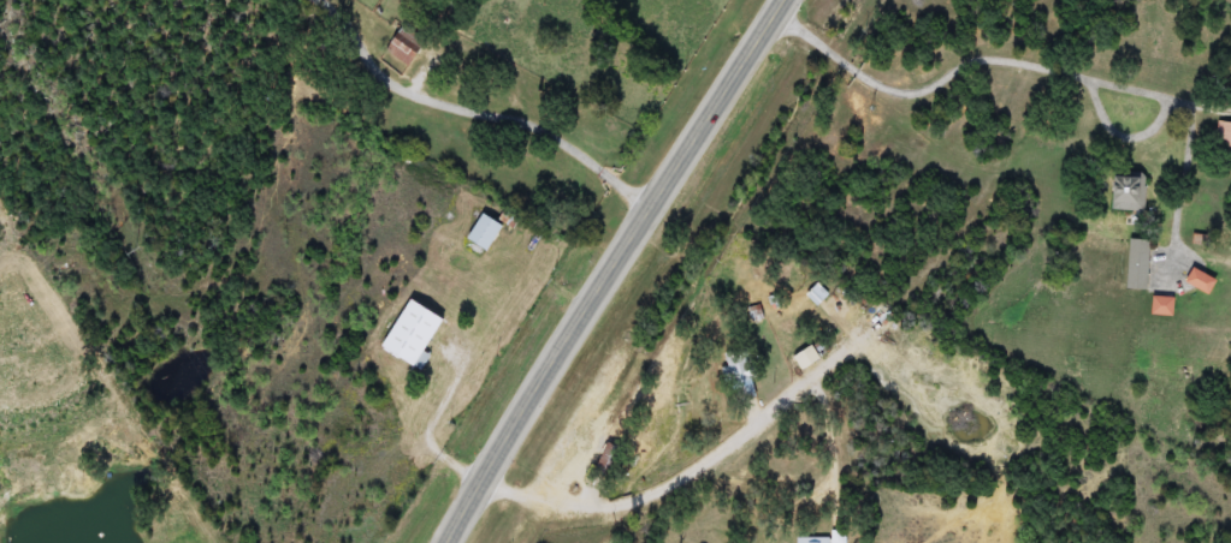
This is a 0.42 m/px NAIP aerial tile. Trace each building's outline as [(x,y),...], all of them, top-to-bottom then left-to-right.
[(1217,123),(1230,124),(1230,148),(1214,147),(1217,123)] [(1143,210),(1103,210),(1103,173),(1143,173),(1143,210)] [(498,226),(483,252),(462,239),(478,214),(498,226)] [(1146,240),(1146,290),(1125,290),(1125,240),(1146,240)] [(1205,296),(1180,282),(1189,268),(1212,281),(1205,296)] [(414,370),(377,351),(403,298),(440,318),(414,370)] [(1147,315),(1147,298),(1168,298),(1168,315),(1147,315)] [(754,393),(732,404),(717,369),(740,359),(754,393)]
